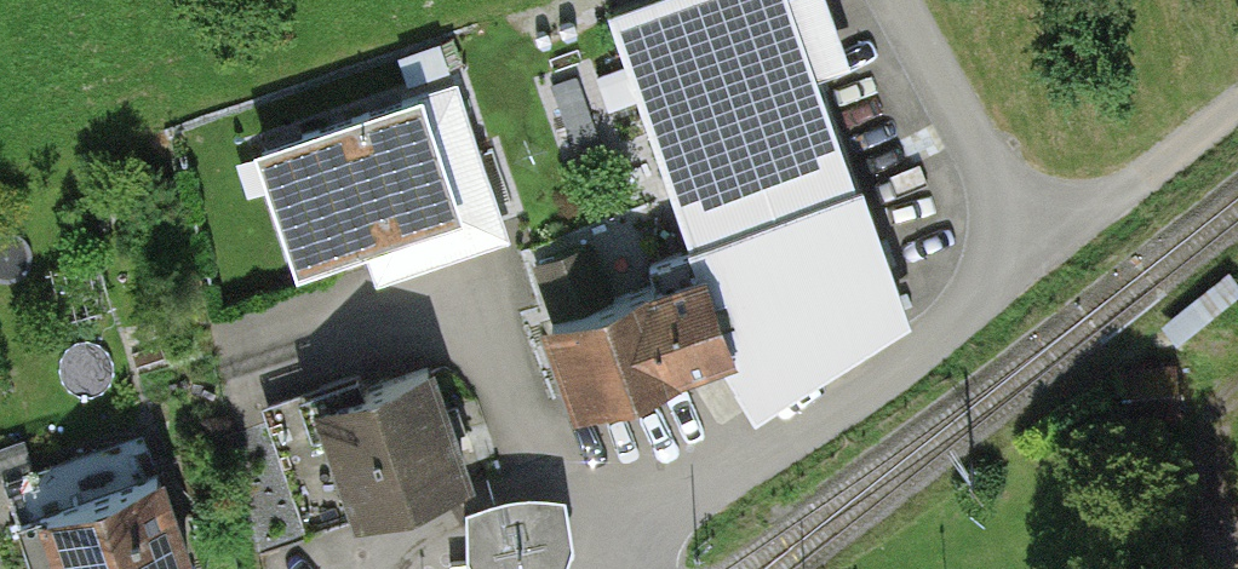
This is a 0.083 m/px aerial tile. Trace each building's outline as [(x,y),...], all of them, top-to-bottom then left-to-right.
[(542,325),(577,417),(723,362),(755,417),(911,317),(793,0),(639,0),(608,11),(697,267),(542,325)] [(419,72),(252,128),(297,260),(497,193),(456,73),(423,84),(419,72)] [(428,368),(271,422),(308,530),(465,476),(428,368)] [(20,518),(38,568),(187,568),(190,568),(157,472),(146,475),(133,439),(34,472),(46,510),(20,518)] [(468,508),(467,559),(473,568),(565,568),(572,544),(565,498),(540,491),(506,493),(468,508)]
